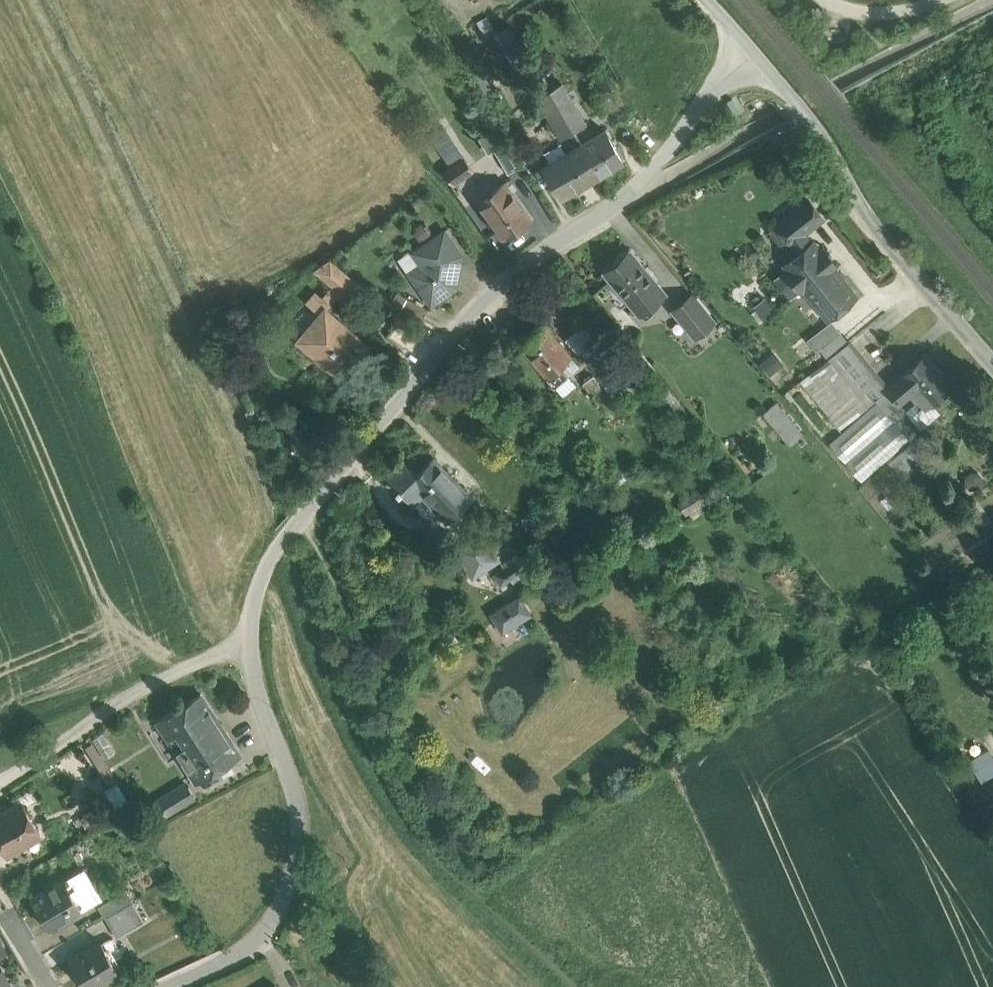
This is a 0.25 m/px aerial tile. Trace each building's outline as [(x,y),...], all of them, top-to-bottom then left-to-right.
[(562,82),(550,88),(573,129),(585,122),(571,98),(562,82)] [(573,129),(550,88),(538,96),(562,136),(573,129)] [(488,153),(494,150),(507,142),(498,126),(478,137),(481,142),(479,143),(481,146),(482,144),(488,153)] [(606,129),(581,143),(599,174),(623,160),(606,129)] [(432,139),(451,166),(464,157),(445,130),(432,139)] [(507,142),(494,150),(508,172),(521,165),(507,142)] [(599,174),(581,143),(543,165),(561,196),(599,174)] [(464,157),(451,166),(443,171),(453,185),(474,170),(464,157)] [(500,186),(478,201),(504,237),(530,218),(505,182),(500,186)] [(791,242),(800,252),(811,243),(804,233),(823,217),(808,198),(776,223),(791,242)] [(791,242),(776,223),(768,230),(782,249),(791,242)] [(455,286),(457,274),(455,274),(456,265),(458,266),(461,254),(445,231),(414,252),(422,263),(411,272),(432,302),(455,286)] [(811,243),(800,252),(785,264),(788,267),(785,269),(801,290),(804,287),(827,317),(855,295),(832,265),(835,263),(824,249),(821,252),(813,242),(811,243)] [(602,271),(629,303),(630,302),(641,314),(665,294),(655,281),(656,280),(629,248),(602,271)] [(345,293),(355,281),(330,260),(316,269),(340,289),(345,293)] [(334,298),(317,284),(303,301),(319,315),(325,308),(334,298)] [(694,337),(715,321),(692,293),(672,309),(694,337)] [(767,300),(756,308),(763,318),(775,309),(767,300)] [(298,340),(313,352),(341,376),(346,370),(367,344),(325,308),(298,340)] [(817,350),(820,347),(840,331),(832,320),(808,339),(817,350)] [(543,322),(518,343),(554,385),(565,375),(558,367),(572,356),(543,322)] [(840,331),(820,347),(827,358),(848,341),(840,331)] [(868,404),(875,398),(886,389),(886,388),(848,341),(827,358),(800,379),(840,428),(868,404)] [(773,351),(759,363),(769,375),(784,363),(773,351)] [(926,352),(900,376),(912,389),(926,406),(953,383),(926,352)] [(886,388),(886,389),(897,402),(898,401),(912,389),(900,376),(886,388)] [(886,389),(875,398),(878,401),(859,417),(829,443),(861,480),(920,428),(905,411),(906,411),(898,401),(897,402),(886,389)] [(776,403),(763,413),(789,444),(801,434),(776,403)] [(388,476),(398,487),(396,488),(400,493),(402,491),(412,501),(421,493),(441,512),(445,509),(451,515),(467,499),(461,493),(465,490),(433,458),(417,473),(404,460),(388,476)] [(459,556),(473,577),(499,559),(486,539),(459,556)] [(514,581),(527,573),(518,559),(504,567),(514,581)] [(492,613),(503,631),(530,613),(519,596),(492,613)] [(252,761),(208,691),(169,715),(214,785),(252,761)] [(969,760),(981,779),(992,772),(992,753),(990,748),(969,760)] [(167,813),(196,798),(187,780),(158,795),(167,813)] [(0,815),(0,846),(8,861),(51,837),(29,799),(0,815)] [(69,876),(33,897),(55,936),(91,915),(69,876)] [(129,887),(99,901),(115,935),(145,921),(129,887)] [(71,959),(87,986),(110,986),(127,977),(106,939),(71,959)] [(9,962),(0,966),(0,986),(22,986),(9,962)]
